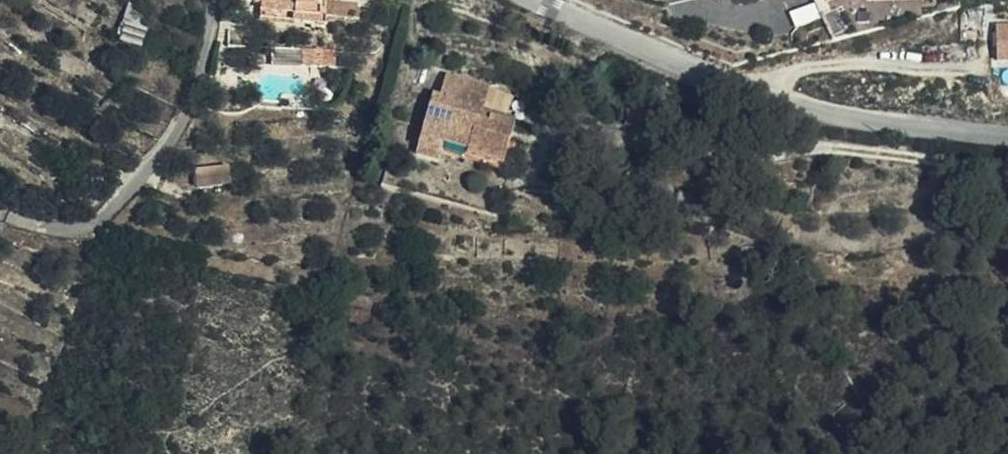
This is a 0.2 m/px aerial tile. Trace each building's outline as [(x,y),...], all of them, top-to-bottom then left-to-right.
[(797,26),(820,18),(814,3),(792,11),(797,26)] [(121,37),(140,43),(148,19),(130,12),(121,37)] [(996,22),(997,60),(1007,60),(1007,21),(996,22)] [(471,125),(495,95),(467,87),(475,60),(434,48),(428,68),(420,67),(410,101),(432,109),(455,119),(471,125)] [(502,97),(495,95),(471,125),(455,119),(454,126),(495,138),(502,113),(497,112),(502,97)] [(432,109),(410,101),(403,125),(426,132),(428,125),(432,109)] [(454,126),(455,119),(432,109),(428,125),(493,144),(495,138),(454,126)]
